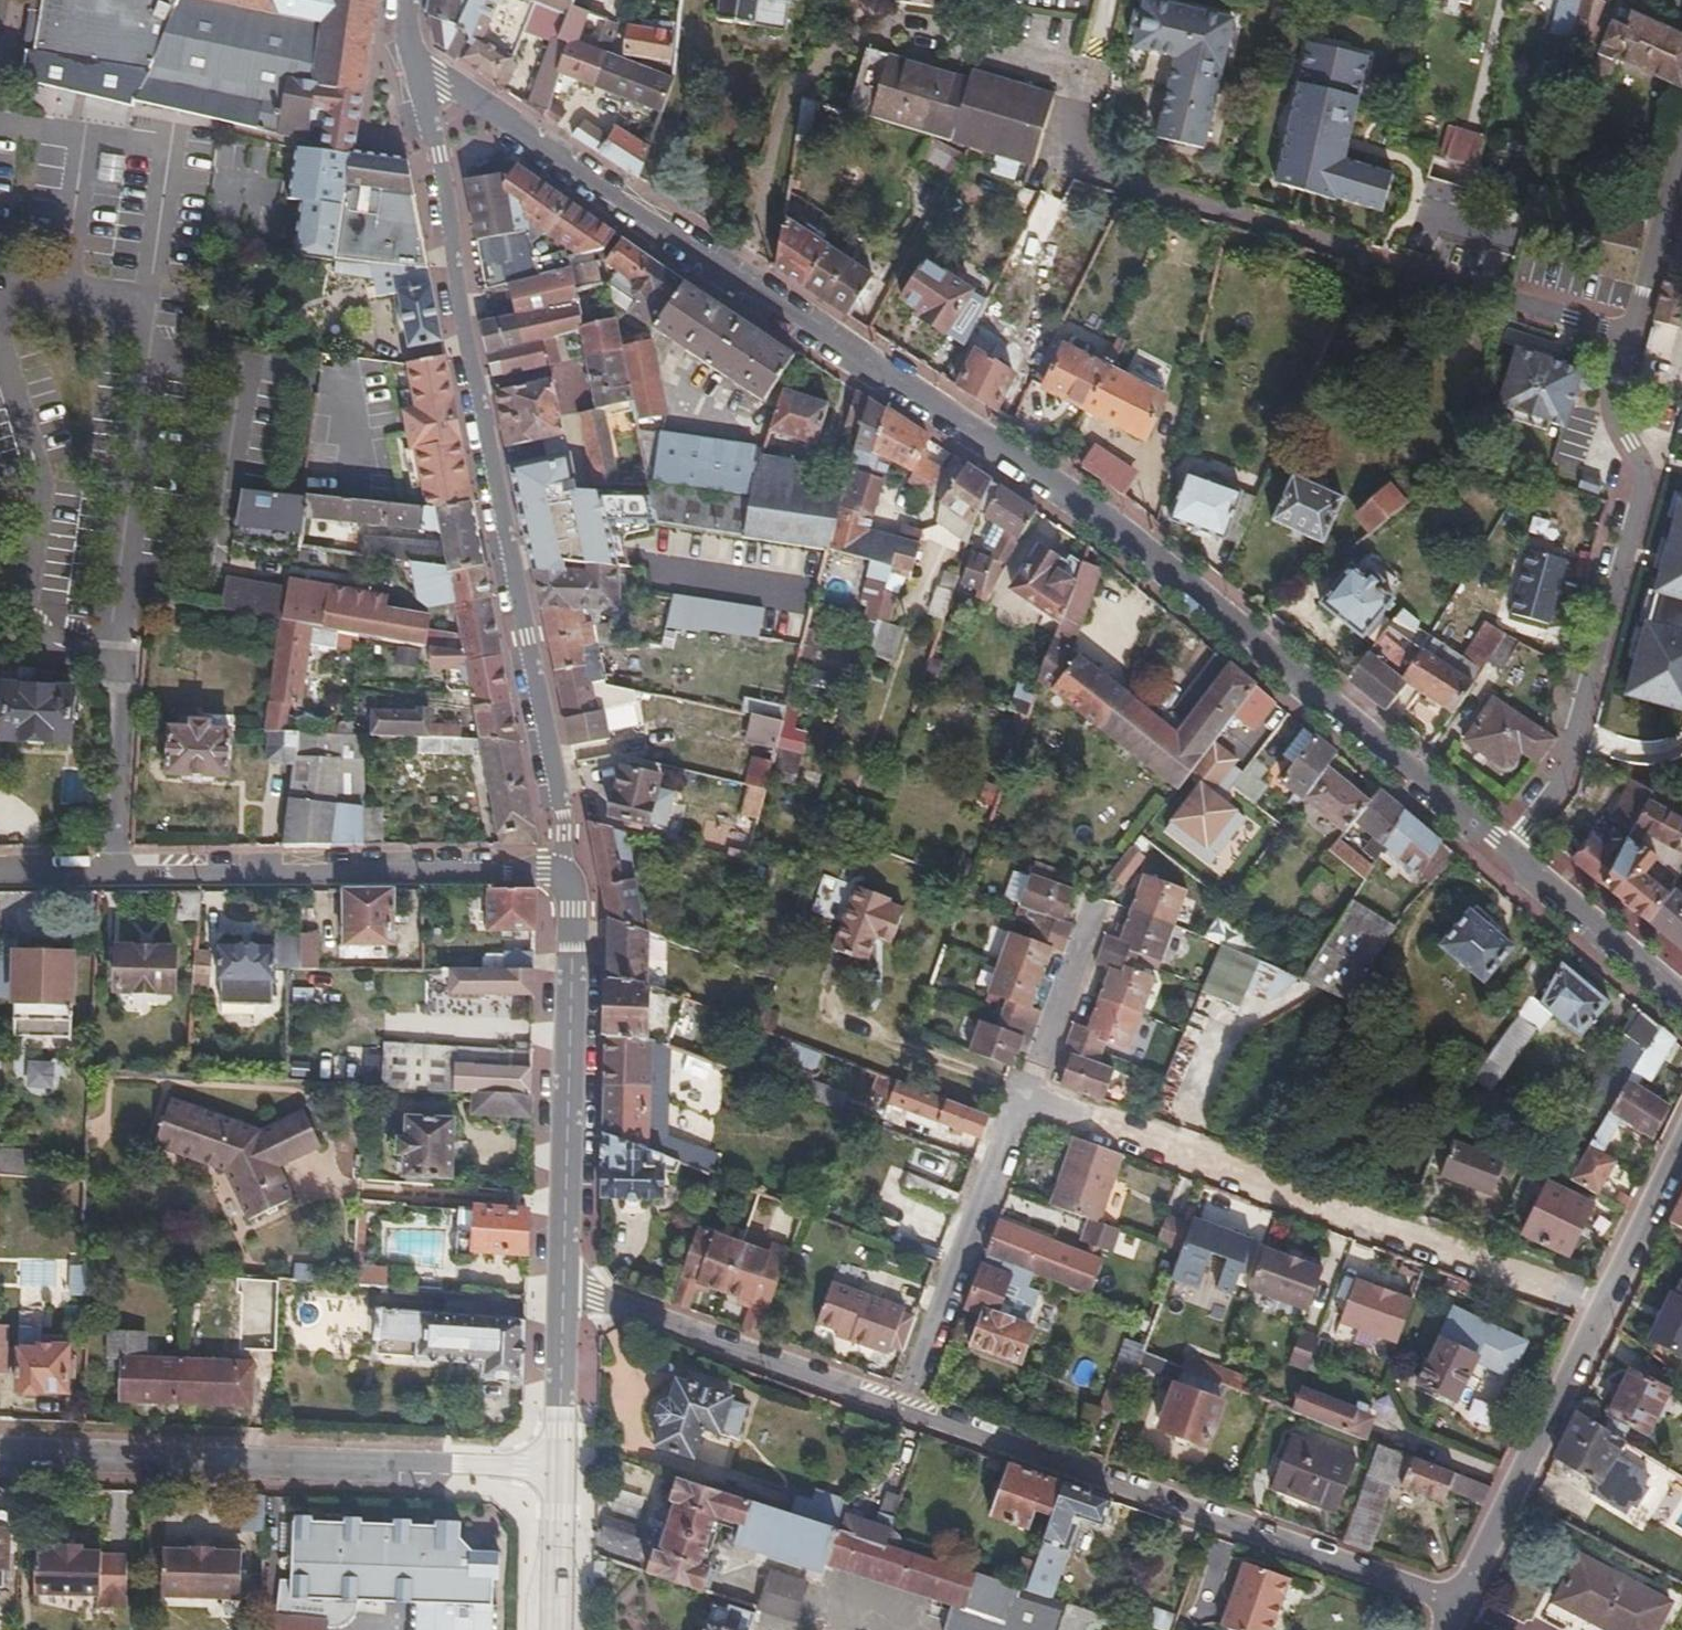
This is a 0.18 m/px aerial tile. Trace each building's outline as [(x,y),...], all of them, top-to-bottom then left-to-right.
[(21,62),(26,64),(139,93),(178,0),(32,0),(21,62)] [(376,0),(178,0),(139,93),(136,101),(308,139),(310,123),(317,84),(362,91),(376,0)] [(430,18),(461,24),(473,0),(432,0),(430,18)] [(461,24),(473,34),(461,62),(497,86),(527,31),(553,41),(529,107),(545,118),(552,105),(563,75),(558,72),(568,43),(560,40),(570,9),(537,0),(473,0),(461,24)] [(570,9),(572,10),(575,0),(537,0),(570,9)] [(788,0),(723,0),(720,21),(783,32),(788,0)] [(1234,20),(1145,0),(1142,13),(1134,11),(1129,35),(1137,37),(1135,49),(1162,55),(1164,45),(1177,48),(1174,57),(1177,58),(1159,139),(1205,149),(1234,20)] [(1558,13),(1551,34),(1574,40),(1584,0),(1566,0),(1558,13)] [(1574,42),(1594,48),(1609,0),(1584,0),(1574,40),(1574,42)] [(587,15),(572,10),(570,9),(560,40),(568,43),(558,72),(563,75),(596,87),(606,57),(593,51),(577,45),(587,15)] [(1622,10),(1597,71),(1615,79),(1622,62),(1681,86),(1681,35),(1622,10)] [(461,24),(430,18),(435,46),(461,62),(473,34),(461,24)] [(609,58),(621,25),(605,20),(593,51),(606,57),(609,58)] [(675,33),(630,27),(625,57),(672,64),(675,33)] [(1321,42),(1280,171),(1339,189),(1336,198),(1382,213),(1393,176),(1345,161),(1380,59),(1321,42)] [(1177,48),(1164,45),(1162,55),(1174,57),(1177,48)] [(852,112),(953,143),(971,79),(870,52),(852,112)] [(630,100),(645,69),(624,63),(617,61),(607,92),(630,100)] [(21,80),(135,107),(136,101),(139,93),(26,64),(21,80)] [(630,100),(635,103),(662,111),(673,81),(645,69),(630,100)] [(953,143),(972,148),(1035,167),(1044,136),(1023,129),(1025,121),(1013,118),(1022,84),(974,71),(971,79),(953,143)] [(354,148),(362,91),(317,84),(310,123),(324,126),(321,145),(320,149),(349,152),(353,152),(354,148)] [(1023,129),(1044,136),(1055,94),(1022,84),(1013,118),(1025,121),(1023,129)] [(816,101),(804,98),(797,142),(810,143),(816,101)] [(552,105),(545,118),(556,125),(564,112),(552,105)] [(584,122),(574,136),(638,178),(650,147),(614,128),(607,137),(584,122)] [(1479,169),(1483,156),(1488,137),(1459,130),(1450,160),(1479,169)] [(949,181),(962,155),(934,139),(919,166),(949,181)] [(407,160),(353,152),(349,152),(320,149),(297,147),(290,192),(302,196),(295,249),(337,256),(373,261),(427,267),(407,160)] [(1479,169),(1526,182),(1530,167),(1483,156),(1479,169)] [(478,241),(486,290),(510,285),(570,270),(568,260),(580,257),(615,232),(519,165),(518,172),(529,231),(478,241)] [(1339,189),(1280,171),(1277,182),(1335,200),(1336,198),(1339,189)] [(468,180),(478,241),(529,231),(518,172),(468,180)] [(791,173),(789,190),(800,190),(802,175),(791,173)] [(1531,204),(1526,223),(1547,228),(1552,210),(1531,204)] [(1580,210),(1574,235),(1599,240),(1639,251),(1645,226),(1580,210)] [(784,218),(776,268),(849,316),(876,276),(784,218)] [(1667,274),(1655,321),(1679,327),(1681,318),(1681,220),(1667,274)] [(670,303),(686,281),(623,237),(608,260),(619,269),(641,283),(637,289),(639,297),(644,295),(647,296),(650,290),(670,303)] [(440,340),(427,267),(373,261),(376,283),(383,282),(384,292),(400,290),(412,345),(440,340)] [(594,263),(570,270),(575,290),(599,284),(594,263)] [(927,321),(967,347),(969,344),(989,302),(928,263),(904,298),(931,316),(927,321)] [(636,300),(639,297),(637,289),(641,283),(619,269),(608,283),(619,290),(636,300)] [(522,345),(542,339),(555,337),(582,328),(575,290),(570,270),(510,285),(516,315),(522,345)] [(783,391),(794,356),(748,323),(686,281),(670,303),(650,290),(647,296),(644,295),(639,297),(636,300),(619,290),(612,302),(776,409),(783,391)] [(481,322),(488,355),(522,345),(516,315),(481,322)] [(622,349),(615,317),(582,328),(588,357),(622,349)] [(1675,334),(1653,329),(1639,381),(1660,387),(1675,334)] [(542,339),(546,366),(560,363),(555,337),(542,339)] [(488,355),(492,378),(546,366),(542,339),(522,345),(488,355)] [(634,410),(637,418),(668,414),(652,342),(622,349),(632,400),(632,402),(634,410)] [(967,347),(950,382),(997,413),(1017,374),(969,344),(967,347)] [(1046,388),(1088,409),(1108,368),(1066,346),(1046,388)] [(588,357),(599,410),(602,409),(612,407),(632,402),(632,400),(622,349),(588,357)] [(1598,376),(1518,350),(1500,407),(1564,428),(1578,387),(1593,392),(1598,376)] [(470,498),(442,356),(408,363),(416,406),(403,409),(410,449),(416,448),(427,505),(470,498)] [(1108,368),(1088,409),(1146,438),(1166,398),(1126,377),(1108,368)] [(1126,377),(1166,398),(1171,388),(1131,368),(1126,377)] [(496,393),(508,447),(552,439),(566,436),(553,380),(496,393)] [(776,409),(770,430),(816,444),(827,404),(783,391),(776,409)] [(335,394),(318,392),(313,429),(327,430),(329,412),(334,412),(335,394)] [(845,428),(859,433),(869,400),(857,392),(845,428)] [(859,433),(855,451),(879,459),(896,417),(869,400),(859,433)] [(632,402),(612,407),(614,415),(634,410),(632,402)] [(594,487),(618,486),(602,409),(599,410),(580,413),(594,487)] [(896,417),(879,459),(886,463),(912,472),(936,481),(941,468),(920,458),(929,440),(896,417)] [(654,481),(747,494),(755,444),(661,431),(654,481)] [(546,459),(547,467),(572,463),(566,436),(552,439),(554,457),(546,459)] [(1097,447),(1083,469),(1124,496),(1138,472),(1097,447)] [(842,491),(827,550),(858,558),(871,562),(893,567),(917,573),(920,543),(900,537),(869,529),(886,463),(879,459),(855,451),(842,491)] [(652,490),(658,526),(781,543),(815,548),(827,550),(842,491),(801,484),(802,462),(761,456),(747,494),(654,481),(650,481),(651,486),(652,490)] [(625,486),(651,486),(650,481),(645,458),(639,459),(640,471),(624,472),(625,486)] [(519,499),(534,571),(567,570),(566,561),(559,523),(588,524),(601,516),(602,491),(576,491),(572,463),(547,467),(548,472),(553,493),(519,499)] [(974,526),(993,482),(968,466),(940,503),(974,526)] [(514,479),(519,499),(553,493),(548,472),(514,479)] [(936,481),(912,472),(908,481),(930,493),(940,483),(936,481)] [(1172,519),(1228,539),(1243,494),(1186,475),(1172,519)] [(1326,543),(1345,498),(1294,476),(1274,520),(1326,543)] [(1604,483),(1584,476),(1580,488),(1600,495),(1604,483)] [(1392,487),(1407,505),(1421,494),(1406,477),(1392,487)] [(1037,512),(1000,486),(983,518),(1019,538),(1037,512)] [(1358,517),(1371,534),(1407,505),(1392,487),(1358,517)] [(304,518),(306,494),(242,489),(233,540),(300,546),(304,518)] [(652,490),(631,491),(628,521),(658,526),(652,490)] [(482,565),(470,498),(427,505),(306,494),(304,518),(441,530),(443,542),(363,537),(361,553),(412,560),(448,564),(449,571),(482,565)] [(1228,539),(1240,543),(1259,499),(1243,494),(1228,539)] [(968,544),(974,526),(940,503),(939,505),(936,523),(968,544)] [(1681,503),(1628,695),(1681,710),(1681,503)] [(920,543),(923,530),(902,525),(900,537),(920,543)] [(744,543),(697,536),(694,556),(741,563),(744,543)] [(815,548),(781,543),(780,557),(813,562),(815,548)] [(1061,624),(1084,562),(1071,556),(1067,563),(1040,545),(1011,590),(1061,624)] [(984,592),(994,559),(973,552),(960,586),(968,588),(984,592)] [(1528,554),(1516,625),(1554,632),(1566,561),(1528,554)] [(854,575),(866,578),(871,562),(858,558),(854,575)] [(968,588),(965,595),(987,600),(1007,564),(994,559),(984,592),(968,588)] [(499,654),(482,565),(449,571),(448,564),(412,560),(419,598),(455,601),(460,634),(440,632),(440,646),(463,651),(464,659),(499,654)] [(871,562),(866,578),(887,583),(891,574),(893,567),(871,562)] [(1040,681),(1104,731),(1135,699),(1074,651),(1103,569),(1084,562),(1061,624),(1040,681)] [(534,571),(541,605),(582,606),(599,606),(618,605),(618,566),(586,563),(585,571),(567,570),(534,571)] [(1364,638),(1394,600),(1381,588),(1386,582),(1372,570),(1366,576),(1353,565),(1321,602),(1364,638)] [(893,567),(891,574),(915,581),(917,573),(893,567)] [(954,590),(958,577),(944,571),(940,586),(954,590)] [(226,578),(220,607),(282,619),(336,628),(357,632),(430,645),(440,646),(440,632),(460,634),(455,601),(419,598),(278,576),(276,585),(226,578)] [(860,649),(868,652),(884,595),(887,583),(866,578),(860,604),(866,606),(862,619),(869,621),(860,649)] [(944,620),(954,590),(940,586),(931,615),(944,620)] [(884,595),(868,652),(893,660),(904,630),(889,624),(895,597),(884,595)] [(654,614),(668,615),(670,598),(657,596),(654,614)] [(670,634),(784,641),(786,607),(672,600),(670,634)] [(541,605),(544,615),(582,615),(582,606),(541,605)] [(1403,610),(1349,676),(1389,709),(1409,683),(1405,680),(1426,651),(1410,641),(1422,622),(1403,610)] [(544,615),(555,670),(587,666),(590,684),(605,681),(592,621),(583,621),(582,615),(544,615)] [(264,728),(267,729),(283,729),(287,703),(297,704),(307,643),(334,646),(336,628),(282,619),(264,728)] [(1486,668),(1489,663),(1507,635),(1487,621),(1465,653),(1486,668)] [(1185,626),(1170,646),(1185,658),(1202,640),(1185,626)] [(807,629),(798,666),(813,669),(822,632),(807,629)] [(1436,635),(1426,651),(1476,683),(1486,668),(1465,653),(1436,635)] [(1504,671),(1521,644),(1507,635),(1489,663),(1504,671)] [(471,694),(507,692),(499,654),(464,659),(463,651),(440,646),(430,645),(432,666),(466,668),(471,694)] [(1405,680),(1409,683),(1456,713),(1476,683),(1426,651),(1405,680)] [(1104,731),(1178,789),(1193,770),(1201,759),(1234,716),(1258,687),(1216,652),(1189,698),(1197,706),(1178,731),(1135,699),(1104,731)] [(943,662),(931,658),(924,681),(936,686),(941,668),(943,662)] [(51,683),(51,668),(17,663),(17,682),(51,683)] [(574,764),(578,763),(594,760),(591,743),(609,740),(603,711),(597,711),(590,684),(587,666),(555,670),(574,764)] [(941,668),(936,686),(949,690),(952,671),(941,668)] [(832,689),(836,675),(816,671),(814,685),(832,689)] [(51,683),(17,682),(3,683),(0,735),(0,737),(70,739),(73,685),(51,683)] [(1015,712),(1028,717),(1037,689),(1019,683),(1009,710),(1015,712)] [(1276,702),(1258,687),(1234,716),(1254,731),(1276,702)] [(475,708),(508,701),(507,692),(471,694),(475,708)] [(1522,753),(1540,765),(1559,740),(1496,698),(1467,741),(1509,771),(1522,753)] [(783,721),(785,711),(786,706),(747,699),(743,713),(751,715),(783,721)] [(479,737),(515,738),(508,701),(475,708),(479,737)] [(801,705),(801,710),(807,715),(813,710),(812,705),(806,702),(801,705)] [(371,733),(418,735),(460,736),(458,723),(427,721),(427,708),(417,707),(417,711),(371,711),(371,733)] [(775,749),(800,753),(805,734),(794,731),(797,714),(785,711),(783,721),(775,749)] [(1004,746),(1016,750),(1028,717),(1015,712),(1004,746)] [(745,741),(775,749),(783,721),(751,715),(745,741)] [(1234,716),(1201,759),(1207,764),(1220,775),(1254,731),(1234,716)] [(227,774),(229,727),(209,726),(208,719),(190,718),(189,725),(168,725),(166,771),(227,774)] [(1282,756),(1294,765),(1316,735),(1306,727),(1282,756)] [(266,759),(294,761),(296,730),(283,729),(267,729),(266,759)] [(363,843),(362,806),(359,733),(296,730),(294,761),(281,844),(363,843)] [(482,752),(501,843),(535,843),(515,738),(479,737),(460,736),(418,735),(419,750),(482,752)] [(1282,783),(1305,800),(1329,766),(1339,754),(1316,735),(1294,765),(1282,783)] [(819,778),(827,751),(810,746),(802,773),(819,778)] [(772,762),(768,778),(794,784),(801,754),(800,753),(775,749),(772,762)] [(732,755),(727,780),(742,784),(749,759),(732,755)] [(746,785),(764,790),(768,778),(772,762),(750,756),(749,759),(742,784),(746,785)] [(1201,759),(1193,770),(1199,775),(1201,773),(1207,764),(1201,759)] [(1329,766),(1305,800),(1344,833),(1355,821),(1371,801),(1329,766)] [(646,826),(657,776),(622,767),(610,816),(646,826)] [(1201,773),(1199,775),(1157,827),(1173,839),(1215,783),(1201,773)] [(1649,801),(1655,790),(1633,778),(1611,819),(1633,831),(1649,801)] [(742,815),(757,818),(764,790),(746,785),(739,813),(742,815)] [(1371,801),(1355,821),(1373,836),(1364,850),(1376,860),(1385,845),(1406,811),(1380,789),(1371,801)] [(1649,801),(1681,818),(1681,804),(1655,790),(1649,801)] [(1603,886),(1649,923),(1669,898),(1641,876),(1653,859),(1635,844),(1642,832),(1681,853),(1681,818),(1649,801),(1633,831),(1624,847),(1603,886)] [(363,843),(382,844),(380,806),(362,806),(363,843)] [(1444,841),(1406,811),(1385,845),(1388,848),(1413,868),(1421,875),(1444,841)] [(740,822),(755,826),(757,818),(742,815),(740,822)] [(589,822),(608,919),(649,935),(663,939),(664,925),(640,918),(634,880),(624,881),(613,827),(589,822)] [(1372,865),(1340,839),(1330,850),(1343,862),(1364,879),(1372,865)] [(1593,841),(1575,863),(1603,886),(1624,847),(1612,840),(1605,850),(1593,841)] [(1458,855),(1444,841),(1421,875),(1431,883),(1458,855)] [(1413,868),(1388,848),(1381,858),(1407,878),(1413,868)] [(1132,849),(1110,877),(1124,887),(1146,859),(1132,849)] [(1343,862),(1330,850),(1321,859),(1335,871),(1343,862)] [(1144,875),(1131,909),(1176,926),(1188,891),(1144,875)] [(1042,914),(1037,927),(1068,938),(1073,922),(1064,919),(1074,891),(1034,876),(1022,906),(1042,914)] [(877,940),(891,943),(904,907),(891,902),(891,898),(856,886),(832,949),(870,961),(877,940)] [(538,889),(493,890),(493,929),(537,929),(538,889)] [(396,890),(348,890),(349,943),(395,943),(396,890)] [(1649,923),(1681,951),(1681,896),(1676,890),(1669,898),(1649,923)] [(202,891),(181,891),(180,920),(200,919),(202,891)] [(1397,927),(1351,901),(1303,979),(1350,999),(1397,927)] [(1496,919),(1476,905),(1441,946),(1484,982),(1515,946),(1491,925),(1496,919)] [(1176,926),(1131,909),(1121,939),(1106,934),(1101,949),(1136,961),(1139,954),(1162,962),(1176,926)] [(1261,941),(1217,918),(1202,936),(1224,946),(1252,957),(1261,941)] [(608,929),(607,981),(649,985),(649,935),(608,919),(608,929)] [(1068,938),(1037,927),(1032,939),(1013,933),(1001,965),(1043,979),(1053,950),(1062,952),(1068,938)] [(322,935),(304,935),(303,969),(323,969),(322,935)] [(0,941),(0,998),(18,997),(17,1035),(72,1035),(74,954),(19,953),(18,942),(0,941)] [(177,948),(122,946),(120,990),(176,992),(177,948)] [(712,956),(722,960),(723,947),(714,946),(712,956)] [(1259,961),(1252,957),(1224,946),(1206,985),(1204,993),(1240,1006),(1255,970),(1259,961)] [(277,948),(224,948),(224,978),(276,978),(277,948)] [(1100,999),(1142,1014),(1156,978),(1134,969),(1136,961),(1101,949),(1095,965),(1110,970),(1100,999)] [(198,950),(196,979),(210,979),(212,951),(198,950)] [(1519,1014),(1557,964),(1539,950),(1501,1001),(1519,1014)] [(536,968),(536,951),(508,951),(508,958),(490,958),(490,969),(536,968)] [(736,966),(751,971),(753,957),(740,953),(736,966)] [(1540,1005),(1560,960),(1557,964),(1519,1014),(1534,1027),(1546,1009),(1540,1005)] [(1610,1002),(1560,960),(1540,1005),(1546,1009),(1582,1037),(1610,1002)] [(1281,980),(1284,971),(1259,961),(1255,970),(1281,980)] [(1032,1008),(1043,979),(1001,965),(991,993),(1010,1001),(1005,1015),(1037,1026),(1041,1012),(1032,1008)] [(536,968),(490,969),(453,969),(454,994),(536,994),(536,968)] [(303,969),(293,969),(293,1007),(328,1007),(328,969),(323,969),(303,969)] [(607,981),(607,1038),(651,1042),(666,1047),(670,1049),(684,1000),(649,985),(607,981)] [(1069,1039),(1104,1050),(1107,1042),(1130,1050),(1142,1014),(1100,999),(1091,1027),(1075,1023),(1069,1039)] [(741,1006),(736,1019),(759,1028),(764,1015),(741,1006)] [(1629,1081),(1661,1027),(1643,1012),(1626,1035),(1633,1040),(1619,1060),(1615,1058),(1596,1085),(1617,1101),(1629,1081)] [(1534,1027),(1519,1014),(1473,1076),(1489,1089),(1534,1027)] [(1032,1040),(1037,1026),(1005,1015),(1001,1026),(984,1020),(973,1052),(1014,1067),(1018,1051),(1023,1037),(1032,1040)] [(1191,1054),(1200,1033),(1188,1027),(1179,1048),(1191,1054)] [(1651,1082),(1676,1040),(1661,1027),(1629,1081),(1639,1086),(1643,1079),(1651,1082)] [(1027,1054),(1032,1040),(1023,1037),(1018,1051),(1027,1054)] [(651,1042),(607,1038),(606,1086),(650,1090),(670,1098),(670,1049),(666,1047),(651,1042)] [(1062,1085),(1105,1100),(1116,1070),(1100,1064),(1104,1050),(1069,1039),(1065,1053),(1073,1056),(1068,1070),(1062,1085)] [(532,1094),(534,1050),(389,1043),(387,1086),(477,1092),(532,1094)] [(813,1071),(819,1051),(793,1043),(787,1061),(813,1071)] [(1060,1067),(1068,1070),(1073,1056),(1065,1053),(1060,1067)] [(1489,1089),(1473,1076),(1461,1093),(1476,1105),(1489,1089)] [(982,1139),(990,1118),(886,1078),(879,1096),(891,1100),(890,1104),(982,1139)] [(1569,1178),(1599,1195),(1617,1162),(1604,1153),(1619,1125),(1626,1128),(1628,1123),(1652,1137),(1671,1106),(1639,1086),(1629,1081),(1617,1101),(1569,1178)] [(809,1100),(840,1111),(846,1094),(816,1082),(809,1100)] [(606,1133),(661,1156),(690,1167),(696,1149),(669,1138),(670,1098),(650,1090),(606,1086),(606,1133)] [(532,1115),(532,1094),(477,1092),(477,1113),(532,1115)] [(263,1134),(174,1106),(159,1153),(232,1176),(256,1221),(301,1197),(285,1167),(325,1145),(307,1110),(263,1134)] [(408,1154),(408,1174),(453,1177),(455,1120),(410,1118),(410,1138),(402,1139),(402,1153),(408,1154)] [(1445,1124),(1415,1200),(1433,1206),(1462,1130),(1445,1124)] [(606,1133),(605,1198),(662,1200),(661,1156),(606,1133)] [(1076,1137),(1050,1205),(1095,1221),(1099,1222),(1123,1154),(1076,1137)] [(29,1176),(32,1150),(0,1148),(0,1174),(29,1176)] [(696,1149),(690,1167),(711,1175),(718,1157),(696,1149)] [(902,1192),(956,1213),(964,1195),(910,1173),(902,1192)] [(1568,1254),(1593,1203),(1547,1182),(1524,1232),(1568,1254)] [(1669,1221),(1681,1227),(1681,1196),(1669,1221)] [(529,1254),(529,1212),(480,1209),(478,1231),(460,1230),(459,1256),(476,1257),(477,1250),(529,1254)] [(1179,1251),(1189,1221),(1166,1213),(1156,1241),(1179,1251)] [(1225,1258),(1215,1286),(1230,1291),(1239,1268),(1251,1239),(1191,1216),(1189,1221),(1179,1251),(1169,1276),(1196,1286),(1209,1251),(1225,1258)] [(986,1256),(1040,1277),(1067,1286),(1079,1252),(999,1221),(986,1256)] [(1099,1222),(1095,1221),(1088,1242),(1113,1249),(1120,1229),(1099,1222)] [(728,1291),(745,1243),(702,1228),(675,1303),(693,1310),(703,1280),(709,1279),(712,1284),(728,1291)] [(745,1329),(762,1335),(793,1251),(776,1245),(773,1253),(745,1243),(728,1291),(744,1296),(752,1294),(756,1302),(754,1307),(745,1329)] [(1323,1268),(1265,1246),(1249,1287),(1308,1309),(1323,1268)] [(986,1256),(968,1306),(983,1312),(971,1346),(1018,1362),(1041,1289),(1035,1288),(1040,1277),(986,1256)] [(75,1294),(91,1295),(92,1265),(75,1266),(75,1294)] [(1372,1285),(1356,1279),(1341,1322),(1399,1342),(1413,1299),(1397,1294),(1398,1290),(1373,1281),(1372,1285)] [(1680,1279),(1671,1294),(1681,1299),(1681,1280),(1680,1279)] [(821,1322),(840,1329),(853,1334),(851,1340),(890,1355),(893,1347),(905,1313),(907,1308),(835,1281),(821,1322)] [(256,1368),(278,1369),(280,1289),(259,1288),(256,1368)] [(742,1302),(754,1307),(756,1302),(752,1294),(744,1296),(742,1302)] [(1671,1294),(1650,1339),(1681,1353),(1681,1299),(1671,1294)] [(1453,1311),(1439,1339),(1418,1384),(1457,1403),(1476,1361),(1509,1376),(1524,1344),(1453,1311)] [(525,1378),(526,1323),(382,1312),(378,1354),(487,1362),(487,1375),(525,1378)] [(905,1313),(893,1347),(906,1352),(918,1318),(905,1313)] [(853,1334),(840,1329),(838,1336),(851,1340),(853,1334)] [(1306,1369),(1318,1337),(1301,1331),(1289,1363),(1306,1369)] [(124,1400),(179,1402),(181,1359),(175,1359),(148,1359),(147,1333),(110,1332),(108,1370),(125,1371),(124,1400)] [(41,1349),(21,1349),(19,1389),(70,1390),(72,1344),(41,1343),(41,1349)] [(1187,1372),(1267,1402),(1273,1386),(1192,1356),(1187,1372)] [(181,1359),(179,1402),(253,1404),(253,1362),(181,1359)] [(1102,1409),(1119,1415),(1135,1369),(1118,1363),(1102,1409)] [(1648,1435),(1668,1388),(1629,1370),(1608,1416),(1648,1435)] [(723,1431),(732,1401),(733,1397),(676,1379),(670,1399),(660,1405),(655,1417),(661,1427),(655,1447),(693,1460),(703,1431),(721,1436),(723,1431)] [(1208,1448),(1224,1401),(1173,1384),(1158,1431),(1208,1448)] [(1291,1411),(1363,1437),(1370,1417),(1362,1414),(1364,1405),(1355,1402),(1353,1408),(1299,1388),(1291,1411)] [(748,1406),(732,1401),(723,1431),(739,1436),(748,1406)] [(1577,1412),(1554,1457),(1598,1484),(1625,1441),(1577,1412)] [(1336,1514),(1356,1459),(1290,1435),(1270,1489),(1336,1514)] [(1341,1542),(1369,1552),(1394,1486),(1442,1503),(1449,1488),(1483,1501),(1491,1486),(1377,1444),(1341,1542)] [(1051,1516),(1061,1483),(1008,1464),(990,1516),(1026,1529),(1030,1511),(1051,1516)] [(1057,1601),(1051,1599),(1024,1590),(939,1563),(885,1545),(808,1521),(791,1515),(678,1479),(671,1503),(674,1504),(660,1552),(654,1551),(648,1575),(703,1592),(711,1569),(700,1565),(715,1519),(739,1526),(733,1544),(824,1573),(827,1565),(957,1606),(951,1629),(1057,1629),(1065,1603),(1057,1601)] [(1101,1526),(1111,1500),(1061,1483),(1051,1516),(1024,1590),(1051,1599),(1078,1518),(1101,1526)] [(829,1505),(833,1496),(816,1490),(812,1499),(829,1505)] [(885,1545),(901,1498),(886,1493),(876,1525),(848,1517),(851,1501),(833,1496),(829,1505),(812,1499),(797,1495),(791,1515),(808,1521),(885,1545)] [(268,1496),(246,1495),(245,1533),(267,1534),(268,1496)] [(0,1512),(0,1532),(10,1533),(11,1512),(0,1512)] [(470,1549),(460,1537),(461,1523),(440,1522),(439,1527),(414,1527),(414,1521),(397,1521),(397,1526),(364,1526),(364,1520),(347,1519),(347,1524),(314,1523),(314,1518),(297,1517),(295,1598),(393,1601),(420,1577),(431,1589),(416,1603),(491,1606),(492,1580),(499,1580),(499,1552),(470,1549)] [(635,1549),(642,1528),(606,1518),(601,1539),(635,1549)] [(471,1528),(460,1537),(470,1549),(482,1538),(471,1528)] [(1,1615),(2,1587),(8,1588),(10,1533),(0,1532),(0,1615),(1,1615)] [(37,1551),(36,1594),(102,1597),(102,1610),(127,1611),(129,1558),(104,1558),(104,1553),(82,1553),(82,1546),(54,1545),(54,1551),(37,1551)] [(195,1554),(165,1552),(165,1599),(241,1601),(243,1555),(217,1554),(216,1549),(196,1548),(195,1554)] [(1578,1555),(1554,1603),(1606,1629),(1656,1629),(1670,1602),(1578,1555)] [(1230,1629),(1268,1629),(1287,1577),(1242,1561),(1218,1626),(1230,1629)] [(804,1585),(766,1573),(755,1608),(793,1620),(804,1585)] [(420,1577),(393,1601),(416,1603),(431,1589),(420,1577)] [(416,1603),(415,1629),(491,1629),(491,1606),(416,1603)] [(754,1613),(729,1604),(727,1610),(713,1606),(709,1622),(705,1622),(703,1629),(749,1629),(754,1613)] [(1147,1623),(1167,1629),(1168,1629),(1174,1611),(1154,1604),(1147,1623)] [(281,1616),(279,1629),(326,1629),(327,1621),(281,1616)]
